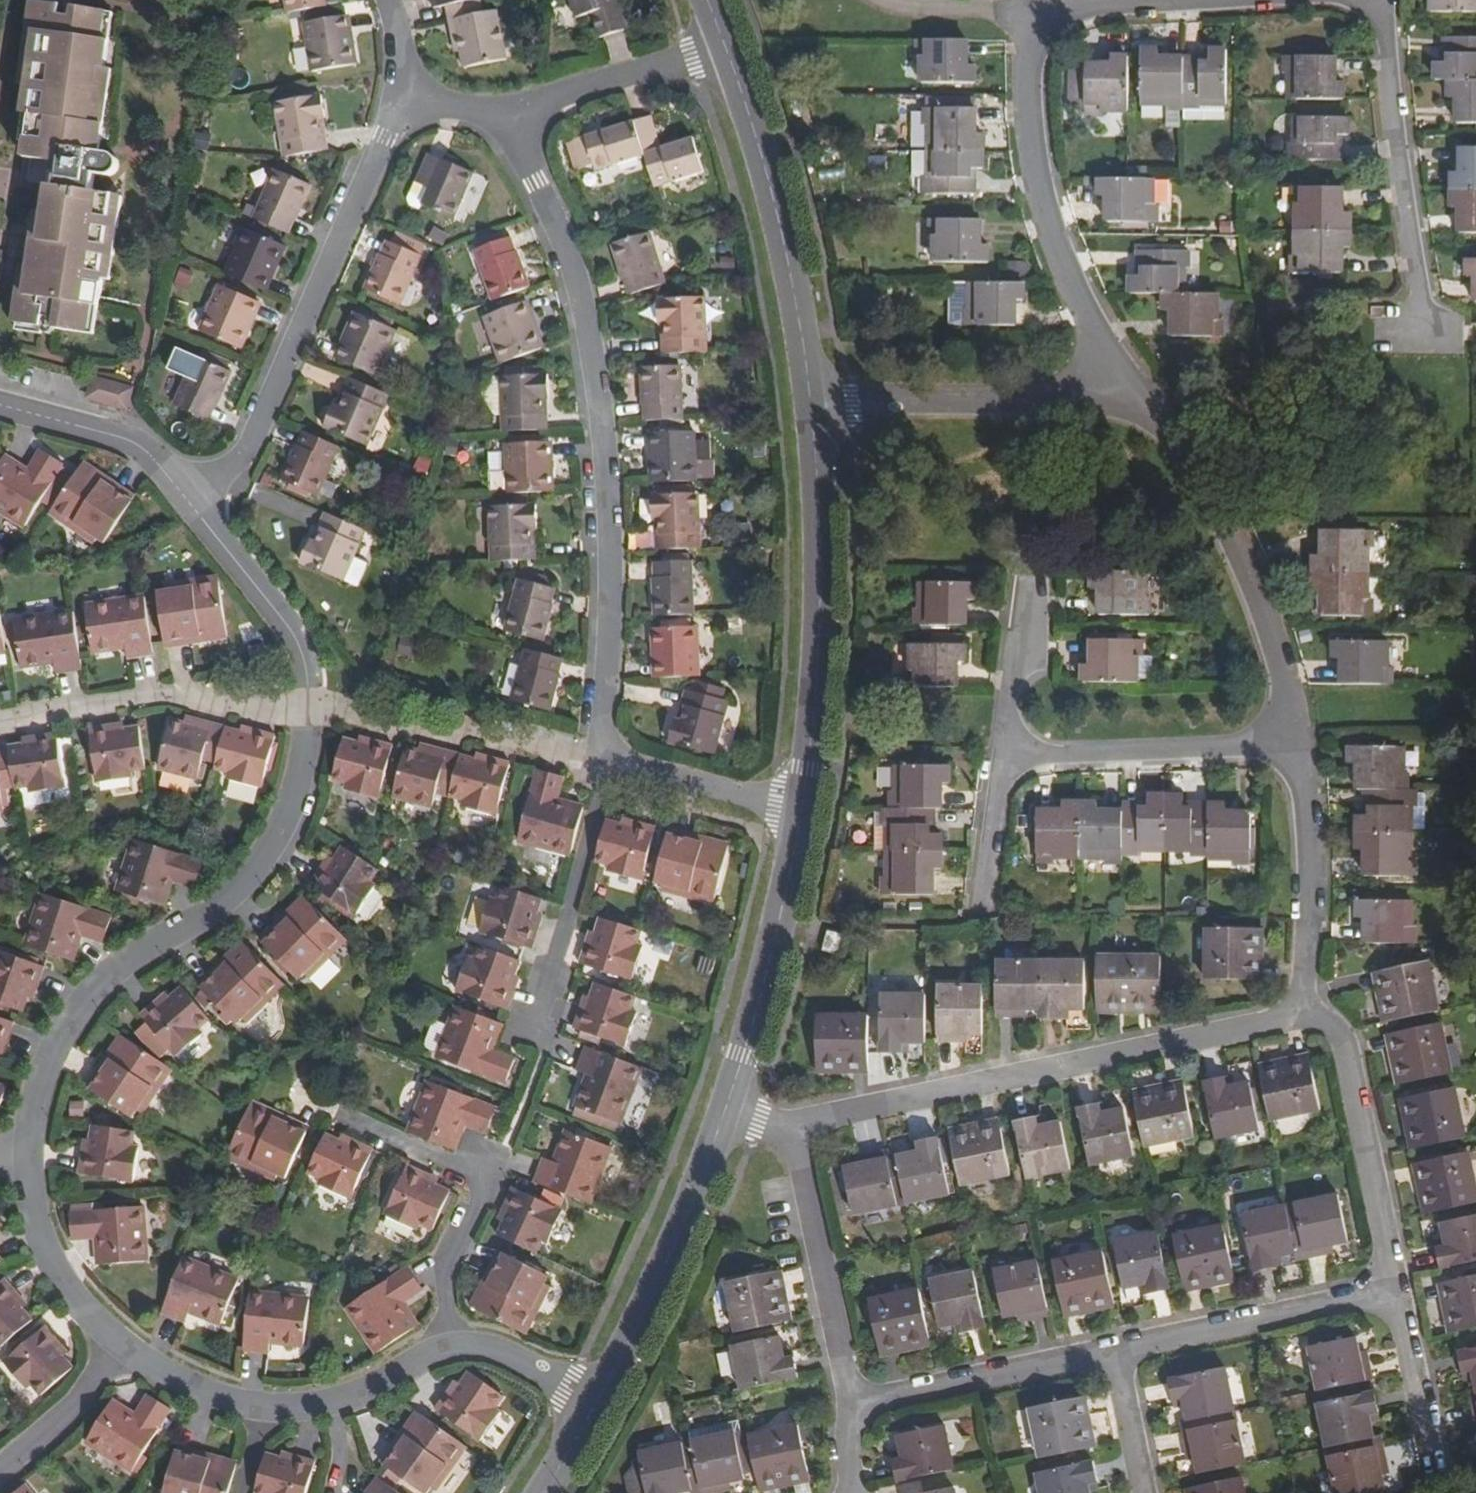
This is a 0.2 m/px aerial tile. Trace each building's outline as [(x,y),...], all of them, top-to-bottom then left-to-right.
[(94,336),(102,280),(110,281),(123,197),(92,192),(96,173),(125,178),(131,175),(134,171),(136,168),(134,163),(132,160),(125,156),(105,153),(117,70),(111,69),(118,14),(40,0),(34,0),(21,82),(28,83),(19,139),(26,140),(25,156),(29,157),(26,182),(48,186),(44,212),(36,211),(29,267),(20,266),(12,321),(15,322),(12,340),(40,345),(43,327),(94,336)] [(164,8),(169,9),(171,0),(130,0),(164,8)] [(286,16),(325,9),(323,0),(284,0),(286,16)] [(471,0),(432,0),(435,10),(446,7),(471,0)] [(446,7),(451,24),(455,23),(468,70),(510,59),(511,59),(499,10),(485,14),(481,0),(471,0),(446,7)] [(626,5),(621,6),(620,0),(575,0),(580,20),(595,17),(601,41),(633,31),(626,5)] [(1433,15),(1475,15),(1475,0),(1433,0),(1433,15)] [(351,43),(347,20),(307,28),(314,76),(359,69),(355,43),(351,43)] [(1475,81),(1475,39),(1445,39),(1445,56),(1450,56),(1450,64),(1436,64),(1436,81),(1450,81),(1475,81)] [(961,42),(910,41),(910,59),(916,59),(915,83),(968,84),(968,67),(956,67),(955,59),(961,59),(961,42)] [(1158,65),(1158,59),(1158,52),(1143,52),(1143,105),(1167,106),(1167,109),(1184,109),(1184,59),(1168,59),(1168,60),(1168,65),(1158,65)] [(1202,65),(1202,60),(1184,59),(1184,109),(1201,109),(1202,105),(1225,105),(1227,105),(1228,52),(1210,52),(1210,60),(1211,65),(1202,65)] [(1086,102),(1086,111),(1086,115),(1103,115),(1103,111),(1128,111),(1128,56),(1111,56),(1112,69),(1103,69),(1103,64),(1087,64),(1087,70),(1072,70),(1071,101),(1086,102)] [(1292,76),(1291,100),(1345,102),(1345,85),(1332,84),(1333,76),(1340,76),(1340,59),(1288,58),(1288,76),(1292,76)] [(1450,81),(1450,98),(1461,99),(1461,107),(1458,107),(1458,123),(1475,123),(1475,81),(1450,81)] [(276,108),(285,161),(329,154),(326,137),(321,138),(320,124),(326,123),(323,100),(276,108)] [(1086,102),(1071,101),(1071,110),(1086,111),(1086,102)] [(1201,109),(1184,109),(1184,120),(1226,121),(1225,105),(1202,105),(1201,109)] [(927,152),(972,153),(973,136),(961,136),(961,127),(967,127),(967,119),(967,110),(923,110),(923,126),(928,126),(927,152)] [(646,155),(656,185),(705,170),(694,135),(665,144),(655,114),(575,139),(584,168),(596,165),(597,169),(646,155)] [(1287,161),(1341,161),(1341,144),(1336,144),(1336,138),(1348,137),(1348,119),(1291,118),(1291,144),(1288,144),(1287,161)] [(1475,193),(1475,151),(1460,151),(1460,167),(1464,167),(1464,175),(1452,175),(1452,193),(1475,193)] [(972,153),(927,152),(927,176),(923,176),(923,193),(967,194),(967,185),(967,177),(960,177),(960,169),(972,169),(972,153)] [(429,155),(416,185),(428,190),(423,204),(456,218),(475,174),(429,155)] [(275,173),(253,221),(285,235),(290,223),(295,225),(311,190),(275,173)] [(1155,206),(1155,179),(1101,179),(1101,197),(1114,197),(1114,205),(1111,205),(1110,222),(1159,222),(1159,206),(1155,206)] [(1298,231),(1351,231),(1351,215),(1339,215),(1339,207),(1344,206),(1344,190),(1296,189),(1296,206),(1298,206),(1298,231)] [(1452,193),(1452,210),(1463,210),(1463,219),(1459,219),(1459,234),(1475,235),(1475,193),(1452,193)] [(935,237),(934,263),(989,263),(989,246),(977,245),(977,237),(981,237),(981,229),(981,220),(931,219),(930,237),(935,237)] [(1351,231),(1298,231),(1297,258),(1295,258),(1295,275),(1342,275),(1343,258),(1339,258),(1338,249),(1351,249),(1351,231)] [(227,277),(265,294),(275,270),(278,272),(288,251),(246,232),(227,277)] [(629,281),(633,295),(664,286),(649,234),(612,245),(623,282),(629,281)] [(475,252),(494,303),(531,290),(516,252),(512,254),(507,240),(475,252)] [(403,310),(424,261),(394,248),(388,261),(382,258),(367,295),(403,310)] [(1164,295),(1185,295),(1185,269),(1187,269),(1188,252),(1139,252),(1138,267),(1142,268),(1142,276),(1130,277),(1130,295),(1164,295)] [(1468,261),(1468,278),(1475,278),(1475,261),(1468,261)] [(1025,301),(1026,284),(972,283),(971,309),(967,309),(967,325),(1016,326),(1016,317),(1017,309),(1011,309),(1011,300),(1025,301)] [(249,330),(260,306),(222,288),(201,335),(242,354),(252,332),(249,330)] [(1185,295),(1164,295),(1164,312),(1176,312),(1175,324),(1171,324),(1171,336),(1222,337),(1221,321),(1218,321),(1218,295),(1185,295)] [(662,355),(705,354),(704,298),(655,300),(656,322),(664,322),(664,336),(661,337),(662,355)] [(484,319),(502,366),(545,350),(538,328),(534,330),(525,304),(484,319)] [(340,364),(379,380),(398,335),(357,317),(349,337),(351,338),(340,364)] [(217,413),(232,378),(197,362),(175,412),(205,425),(211,411),(217,413)] [(648,421),(682,420),(681,366),(641,367),(642,405),(648,405),(648,421)] [(503,435),(546,433),(546,416),(543,415),(542,400),(550,400),(549,377),(501,381),(503,435)] [(92,387),(90,394),(133,407),(134,401),(137,390),(135,390),(105,381),(95,378),(92,387)] [(369,451),(391,398),(352,382),(345,399),(347,400),(341,414),(335,411),(325,432),(369,451)] [(651,484),(697,482),(695,432),(654,433),(654,461),(650,461),(651,484)] [(319,500),(340,451),(311,439),(304,453),(298,450),(283,486),(319,500)] [(504,447),(506,497),(552,495),(551,471),(548,471),(547,444),(504,447)] [(0,458),(0,505),(27,521),(64,460),(40,445),(24,471),(0,457),(0,458)] [(85,463),(56,507),(77,520),(74,525),(98,540),(102,535),(109,540),(134,499),(103,480),(106,476),(85,463)] [(657,551),(701,550),(698,494),(652,495),(652,518),(660,517),(659,533),(657,534),(657,551)] [(491,565),(535,563),(534,546),(531,546),(530,531),(538,531),(537,508),(490,511),(491,565)] [(366,534),(327,517),(320,533),(323,534),(316,549),(310,547),(301,567),(345,584),(366,534)] [(1314,575),(1367,575),(1367,550),(1371,550),(1372,533),(1322,532),(1322,549),(1327,549),(1327,559),(1314,558),(1314,575)] [(654,617),(693,616),(690,562),(658,563),(658,578),(652,578),(654,617)] [(1146,598),(1146,573),(1093,572),(1093,590),(1105,591),(1105,598),(1099,599),(1098,616),(1150,617),(1150,599),(1146,598)] [(1367,575),(1314,575),(1313,591),(1325,592),(1325,601),(1321,601),(1321,617),(1370,618),(1371,600),(1366,600),(1367,575)] [(505,633),(542,643),(552,607),(546,605),(550,590),(518,581),(505,633)] [(229,640),(220,585),(198,588),(197,582),(168,585),(169,590),(157,591),(167,645),(201,640),(202,643),(229,640)] [(915,626),(966,627),(966,610),(961,610),(961,600),(974,600),(974,583),(919,583),(919,608),(915,608),(915,626)] [(130,657),(156,654),(147,599),(89,608),(95,649),(129,646),(130,657)] [(10,650),(2,604),(0,605),(0,651),(10,650)] [(84,669),(75,611),(21,619),(28,665),(59,659),(62,670),(84,669)] [(656,679),(697,677),(695,627),(650,629),(651,651),(655,651),(656,679)] [(1084,683),(1137,684),(1137,658),(1140,658),(1140,641),(1091,641),(1091,658),(1096,658),(1096,668),(1085,667),(1084,683)] [(1342,684),(1391,685),(1392,667),(1389,667),(1388,643),(1335,642),(1335,659),(1346,659),(1346,667),(1342,667),(1342,684)] [(907,672),(907,689),(960,690),(960,671),(954,671),(954,663),(966,663),(966,646),(912,646),(911,671),(907,672)] [(553,675),(557,660),(525,652),(511,702),(550,711),(559,676),(553,675)] [(665,745),(711,757),(726,702),(684,691),(680,707),(684,708),(680,723),(671,721),(665,745)] [(220,721),(204,717),(202,725),(194,722),(196,717),(180,712),(168,759),(208,769),(212,753),(220,721)] [(202,725),(204,717),(196,715),(196,717),(194,722),(202,725)] [(150,722),(135,724),(125,726),(124,720),(121,720),(102,723),(99,724),(106,778),(143,773),(142,766),(155,764),(150,722)] [(234,725),(220,721),(212,753),(225,756),(234,725)] [(251,721),(249,729),(256,731),(258,723),(251,721)] [(256,731),(249,729),(234,725),(225,756),(224,760),(237,764),(235,773),(268,782),(284,728),(258,723),(256,731)] [(20,748),(24,781),(38,779),(39,787),(76,781),(69,729),(65,729),(34,734),(34,740),(19,742),(20,748)] [(375,796),(389,743),(356,735),(355,741),(339,737),(328,777),(343,781),(341,788),(375,796)] [(403,747),(390,792),(430,802),(435,787),(445,750),(418,743),(416,750),(403,747)] [(24,781),(20,748),(5,750),(9,786),(25,784),(24,781)] [(1367,792),(1408,792),(1409,774),(1405,774),(1405,750),(1351,749),(1351,766),(1363,766),(1364,774),(1359,774),(1359,792),(1367,792)] [(5,750),(0,751),(0,807),(12,805),(9,786),(5,750)] [(435,787),(448,791),(459,754),(445,750),(435,787)] [(448,791),(447,795),(462,799),(460,808),(492,817),(507,761),(475,752),(473,758),(459,754),(448,791)] [(893,793),(893,811),(936,811),(943,811),(943,794),(937,794),(938,785),(951,785),(952,768),(897,767),(896,793),(893,793)] [(561,776),(532,768),(513,838),(567,853),(579,808),(554,800),(561,776)] [(1408,792),(1367,792),(1367,810),(1371,810),(1371,818),(1359,818),(1359,834),(1411,835),(1412,811),(1417,811),(1417,793),(1408,792)] [(1165,852),(1165,798),(1148,797),(1148,810),(1139,810),(1139,805),(1123,804),(1122,812),(1122,856),(1138,856),(1138,852),(1165,852)] [(1208,857),(1208,805),(1192,805),(1192,810),(1182,811),(1182,798),(1165,798),(1165,852),(1191,853),(1191,857),(1208,857)] [(1079,859),(1079,805),(1063,804),(1063,817),(1054,816),(1054,811),(1036,812),(1035,863),(1051,863),(1052,858),(1079,859)] [(1122,864),(1122,856),(1122,812),(1097,812),(1097,805),(1079,805),(1079,859),(1105,860),(1105,863),(1122,864)] [(1208,805),(1208,857),(1208,861),(1234,862),(1234,865),(1252,865),(1253,814),(1235,814),(1235,818),(1225,818),(1225,805),(1208,805)] [(888,852),(942,853),(942,836),(930,836),(930,827),(936,827),(936,811),(893,811),(885,811),(885,827),(889,827),(888,852)] [(604,819),(591,861),(608,866),(607,872),(638,881),(654,826),(623,817),(621,824),(604,819)] [(199,879),(208,854),(139,831),(122,883),(167,897),(176,871),(199,879)] [(689,845),(691,840),(665,832),(663,837),(689,845)] [(1411,835),(1359,834),(1358,852),(1371,852),(1371,861),(1366,861),(1366,877),(1416,878),(1416,862),(1411,862),(1411,835)] [(685,897),(710,905),(725,851),(691,840),(689,845),(663,837),(650,883),(658,886),(656,892),(684,901),(685,897)] [(340,844),(331,858),(326,865),(321,862),(307,884),(353,915),(372,885),(365,880),(374,867),(370,865),(340,844)] [(942,853),(888,852),(888,879),(885,879),(884,896),(935,897),(935,881),(930,881),(930,871),(942,871),(942,853)] [(326,855),(321,862),(326,865),(331,858),(326,855)] [(474,929),(517,947),(526,949),(537,917),(530,914),(535,898),(496,886),(492,898),(485,896),(474,929)] [(274,911),(249,936),(291,978),(297,972),(300,976),(322,955),(318,951),(337,932),(292,887),(271,908),(274,911)] [(35,942),(80,956),(90,929),(113,937),(121,911),(52,889),(35,942)] [(685,897),(684,901),(709,910),(710,905),(685,897)] [(1365,927),(1365,944),(1415,945),(1415,927),(1410,927),(1411,902),(1358,902),(1358,919),(1370,918),(1370,927),(1365,927)] [(246,933),(249,936),(274,911),(271,908),(246,933)] [(1208,917),(1201,917),(1200,966),(1248,966),(1249,932),(1258,932),(1259,918),(1208,917)] [(581,943),(572,967),(622,984),(634,951),(627,948),(633,931),(595,918),(588,936),(591,937),(588,945),(581,943)] [(824,950),(843,955),(848,934),(829,929),(824,950)] [(322,955),(341,936),(337,932),(318,951),(322,955)] [(584,934),(581,943),(588,945),(591,937),(588,936),(584,934)] [(254,996),(273,979),(232,936),(214,952),(218,956),(193,978),(229,1016),(235,1011),(239,1016),(257,999),(254,996)] [(46,985),(55,961),(2,942),(0,948),(0,997),(31,1008),(37,991),(40,983),(46,985)] [(447,990),(499,1010),(512,977),(506,975),(512,959),(472,943),(466,960),(460,957),(447,990)] [(1097,945),(1096,1000),(1113,1000),(1114,988),(1147,989),(1148,946),(1097,945)] [(1012,997),(1037,998),(1038,951),(993,950),(993,1002),(1012,1002),(1012,997)] [(1038,951),(1037,998),(1037,1007),(1059,1007),(1059,997),(1082,997),(1082,952),(1038,951)] [(190,974),(193,978),(218,956),(214,952),(190,974)] [(1389,1022),(1444,1011),(1434,960),(1389,969),(1395,1000),(1385,1002),(1389,1022)] [(981,1021),(981,975),(941,975),(941,1026),(959,1027),(959,1020),(981,1021)] [(257,999),(277,982),(273,979),(254,996),(257,999)] [(40,983),(37,991),(44,994),(46,985),(40,983)] [(901,1030),(923,1031),(923,984),(882,983),(882,1036),(900,1037),(901,1030)] [(573,1008),(566,1028),(613,1047),(626,1013),(622,1011),(626,999),(590,985),(584,1002),(581,1011),(573,1008)] [(191,1027),(204,1017),(181,990),(168,1001),(164,996),(137,1020),(172,1059),(198,1035),(191,1027)] [(581,1011),(584,1002),(576,1000),(573,1008),(581,1011)] [(834,1050),(867,1050),(867,1004),(817,1004),(818,1057),(834,1057),(834,1050)] [(494,1024),(449,1007),(430,1057),(497,1083),(508,1057),(485,1048),(494,1024)] [(11,1043),(20,1018),(0,1011),(0,1054),(2,1049),(4,1041),(11,1043)] [(1398,1067),(1401,1085),(1457,1073),(1446,1024),(1400,1031),(1408,1065),(1398,1067)] [(118,1034),(103,1057),(107,1059),(87,1090),(128,1115),(132,1108),(137,1112),(152,1089),(147,1087),(161,1065),(118,1034)] [(4,1041),(2,1049),(7,1052),(11,1043),(4,1041)] [(633,1070),(579,1049),(570,1072),(580,1076),(568,1108),(611,1126),(633,1070)] [(84,1087),(87,1090),(107,1059),(103,1057),(84,1087)] [(147,1087),(152,1089),(166,1068),(161,1065),(147,1087)] [(1258,1070),(1270,1124),(1321,1113),(1312,1069),(1277,1076),(1275,1067),(1258,1070)] [(2,1108),(11,1081),(0,1078),(0,1107),(2,1108)] [(455,1124),(479,1132),(489,1105),(422,1078),(399,1133),(443,1150),(455,1124)] [(1202,1086),(1214,1142),(1257,1133),(1248,1086),(1225,1090),(1223,1081),(1202,1086)] [(1422,1147),(1469,1138),(1459,1088),(1406,1099),(1409,1112),(1414,1111),(1422,1147)] [(1146,1092),(1132,1095),(1144,1149),(1192,1138),(1183,1093),(1148,1100),(1146,1092)] [(238,1117),(221,1151),(243,1161),(242,1164),(268,1176),(270,1172),(278,1176),(299,1131),(266,1116),(267,1112),(245,1102),(238,1117)] [(1077,1113),(1089,1168),(1132,1159),(1122,1112),(1098,1118),(1096,1109),(1077,1113)] [(1012,1121),(1024,1175),(1068,1166),(1059,1121),(1034,1126),(1032,1116),(1012,1121)] [(127,1146),(129,1131),(87,1124),(85,1138),(84,1146),(78,1145),(73,1172),(129,1183),(135,1148),(127,1146)] [(539,1150),(530,1176),(585,1194),(605,1137),(560,1124),(550,1155),(539,1150)] [(947,1128),(959,1182),(1009,1172),(1000,1128),(968,1135),(965,1124),(947,1128)] [(366,1147),(362,1146),(333,1132),(330,1139),(317,1133),(300,1171),(311,1176),(307,1184),(340,1200),(366,1147)] [(892,1148),(884,1150),(890,1178),(898,1176),(903,1199),(947,1189),(936,1136),(908,1142),(910,1151),(894,1154),(892,1148)] [(850,1210),(903,1199),(898,1176),(890,1178),(884,1150),(867,1153),(868,1159),(841,1165),(850,1210)] [(1428,1213),(1475,1204),(1475,1175),(1471,1153),(1426,1162),(1432,1192),(1425,1193),(1428,1213)] [(430,1178),(400,1164),(395,1162),(372,1214),(403,1228),(407,1220),(421,1227),(438,1190),(427,1184),(430,1178)] [(493,1230),(531,1246),(537,1233),(543,1235),(556,1202),(505,1183),(498,1202),(496,1205),(503,1208),(500,1215),(493,1230)] [(1338,1200),(1284,1212),(1288,1234),(1299,1233),(1305,1260),(1325,1256),(1325,1251),(1348,1246),(1338,1200)] [(70,1238),(93,1235),(96,1260),(144,1255),(138,1202),(66,1208),(70,1238)] [(494,1211),(500,1215),(503,1208),(496,1205),(494,1211)] [(1295,1262),(1305,1260),(1299,1233),(1288,1234),(1284,1212),(1242,1221),(1252,1276),(1272,1272),(1270,1262),(1293,1256),(1295,1262)] [(1475,1262),(1475,1214),(1443,1221),(1449,1247),(1439,1249),(1443,1269),(1475,1262)] [(1233,1279),(1222,1224),(1174,1234),(1183,1279),(1214,1273),(1216,1282),(1233,1279)] [(1147,1292),(1168,1288),(1156,1232),(1114,1242),(1123,1287),(1145,1283),(1147,1292)] [(499,1245),(484,1278),(488,1279),(503,1247),(499,1245)] [(488,1279),(484,1278),(474,1301),(525,1324),(535,1301),(541,1304),(552,1280),(544,1277),(548,1268),(503,1247),(488,1279)] [(1095,1306),(1113,1303),(1102,1249),(1053,1260),(1063,1305),(1093,1299),(1095,1306)] [(229,1273),(176,1251),(153,1304),(177,1314),(182,1302),(211,1315),(229,1273)] [(1028,1316),(1048,1312),(1036,1258),(994,1268),(1002,1310),(1026,1305),(1028,1316)] [(962,1328),(983,1324),(971,1268),(926,1277),(937,1326),(961,1321),(962,1328)] [(400,1307),(421,1293),(406,1271),(391,1281),(345,1311),(375,1354),(415,1328),(400,1307)] [(28,1318),(18,1306),(25,1300),(3,1273),(0,1276),(0,1342),(28,1318)] [(727,1285),(737,1332),(793,1321),(790,1306),(782,1308),(774,1276),(727,1285)] [(1448,1334),(1475,1328),(1475,1277),(1448,1282),(1455,1313),(1445,1316),(1448,1334)] [(910,1342),(928,1338),(916,1286),(867,1296),(877,1340),(908,1334),(910,1342)] [(242,1288),(235,1344),(259,1347),(260,1335),(295,1338),(298,1295),(242,1288)] [(531,1326),(541,1304),(535,1301),(525,1324),(531,1326)] [(55,1358),(61,1354),(37,1326),(3,1356),(26,1384),(33,1378),(42,1389),(65,1369),(55,1358)] [(1311,1345),(1320,1390),(1374,1379),(1370,1357),(1363,1358),(1358,1335),(1311,1345)] [(733,1347),(741,1389),(797,1377),(793,1356),(782,1359),(777,1339),(733,1347)] [(1460,1350),(1464,1370),(1473,1368),(1475,1381),(1475,1347),(1460,1350)] [(1205,1416),(1235,1409),(1226,1364),(1168,1376),(1172,1395),(1183,1393),(1188,1418),(1181,1420),(1183,1431),(1207,1426),(1205,1416)] [(454,1385),(448,1381),(433,1404),(478,1434),(498,1406),(492,1402),(500,1389),(466,1366),(457,1379),(454,1385)] [(454,1385),(457,1379),(451,1376),(448,1381),(454,1385)] [(170,1404),(145,1390),(131,1412),(109,1399),(85,1437),(130,1467),(170,1404)] [(1320,1405),(1329,1448),(1354,1443),(1356,1452),(1384,1446),(1381,1436),(1374,1437),(1369,1415),(1379,1412),(1375,1393),(1320,1405)] [(1040,1459),(1094,1447),(1091,1429),(1081,1431),(1074,1397),(1028,1406),(1040,1459)] [(459,1436),(415,1404),(400,1426),(403,1428),(383,1458),(420,1485),(426,1478),(431,1482),(447,1459),(445,1457),(459,1436)] [(1200,1475),(1247,1465),(1235,1409),(1205,1416),(1207,1426),(1183,1431),(1187,1450),(1195,1449),(1200,1475)] [(380,1456),(383,1458),(403,1428),(400,1426),(380,1456)] [(796,1426),(748,1436),(759,1490),(776,1486),(774,1478),(805,1472),(796,1426)] [(890,1461),(894,1481),(950,1469),(942,1427),(897,1436),(902,1459),(890,1461)] [(683,1444),(688,1469),(696,1467),(701,1492),(714,1492),(721,1492),(719,1484),(747,1478),(737,1433),(683,1444)] [(445,1457),(447,1459),(462,1438),(459,1436),(445,1457)] [(174,1443),(173,1447),(207,1458),(208,1454),(174,1443)] [(1384,1446),(1356,1452),(1354,1443),(1329,1448),(1339,1492),(1381,1492),(1387,1492),(1381,1467),(1389,1465),(1384,1446)] [(696,1467),(688,1469),(683,1444),(638,1453),(640,1461),(635,1462),(636,1467),(641,1466),(647,1492),(676,1492),(690,1490),(691,1492),(701,1492),(696,1467)] [(264,1451),(252,1490),(264,1492),(303,1492),(314,1456),(281,1446),(279,1455),(264,1451)] [(234,1461),(208,1454),(207,1458),(173,1447),(160,1488),(170,1491),(169,1492),(225,1492),(234,1461)] [(1084,1480),(1095,1478),(1091,1459),(1035,1471),(1040,1492),(1087,1492),(1084,1480)] [(636,1467),(627,1478),(630,1492),(647,1492),(641,1466),(636,1467)] [(359,1491),(362,1492),(406,1492),(376,1469),(359,1491)] [(1240,1482),(1196,1490),(1196,1492),(1243,1492),(1240,1482)] [(22,1485),(13,1492),(30,1492),(22,1485)]
